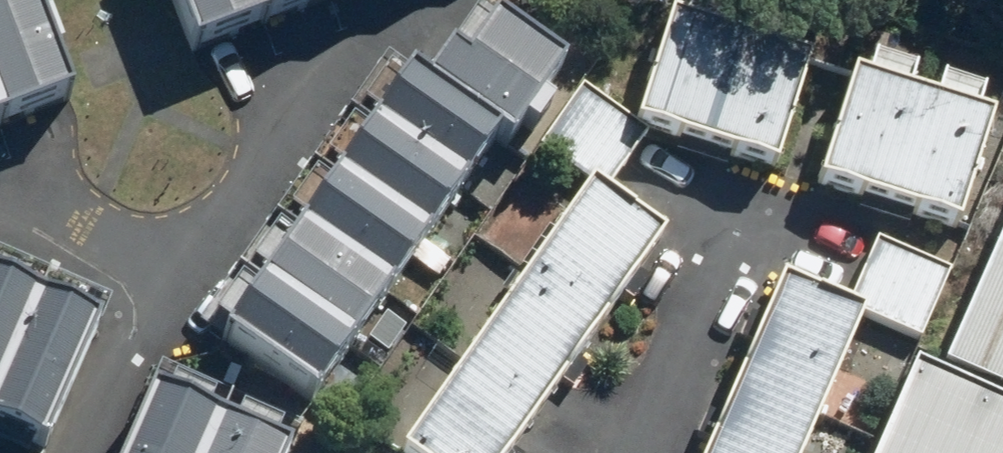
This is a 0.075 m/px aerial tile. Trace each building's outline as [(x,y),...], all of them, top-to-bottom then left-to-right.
[(100,72),(70,0),(0,0),(0,112),(100,72)] [(202,41),(302,0),(185,0),(202,41)] [(254,315),(343,376),(526,114),(538,122),(591,47),(523,0),(522,0),(494,40),(480,31),(459,60),(441,48),(254,315)] [(690,0),(689,0),(654,104),(793,150),(828,46),(690,0)] [(871,60),(837,167),(976,211),(1002,127),(1002,102),(871,60)] [(592,80),(548,144),(600,180),(416,437),(438,452),(517,452),(684,220),(623,177),(659,126),(592,80)] [(717,452),(817,452),(879,312),(931,335),(961,266),(887,234),(863,290),(800,263),(717,452)] [(0,247),(0,397),(69,427),(124,302),(0,247)] [(950,387),(1002,411),(1002,271),(950,387)] [(175,368),(136,452),(304,452),(314,430),(175,368)] [(950,387),(920,452),(1002,452),(1002,411),(950,387)]
